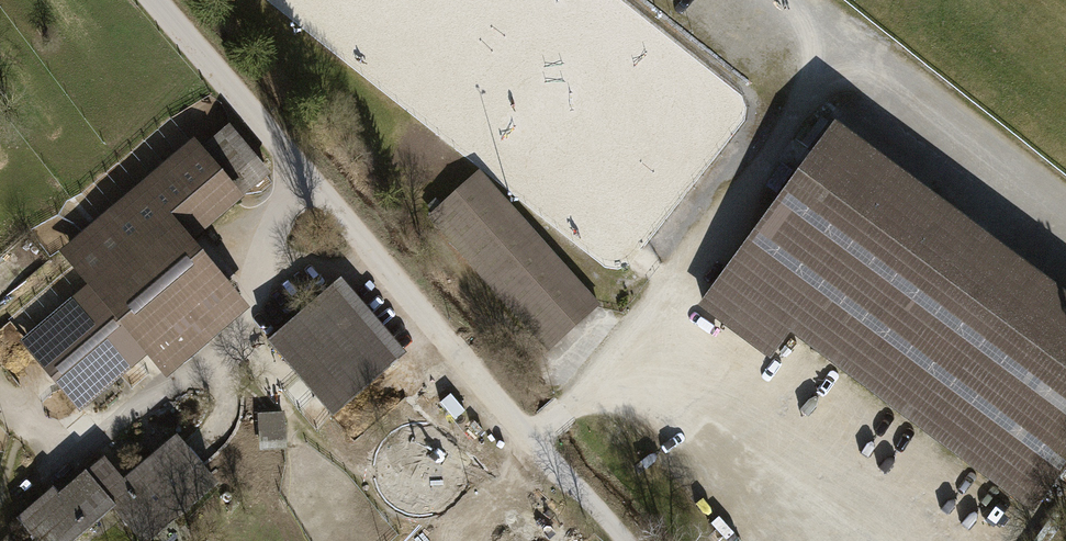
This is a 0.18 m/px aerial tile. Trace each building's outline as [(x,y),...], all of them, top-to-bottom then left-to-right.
[(270,171),(229,122),(202,146),(193,136),(139,182),(124,194),(113,204),(104,212),(81,231),(59,249),(88,282),(19,341),(80,411),(147,354),(166,377),(250,305),(192,237),(270,171)] [(1065,456),(1065,304),(830,130),(702,302),(764,348),(783,322),(1030,505),(1065,456)] [(550,345),(597,303),(479,174),(432,216),(550,345)] [(331,412),(395,359),(333,284),(269,338),(271,340),(300,375),(331,412)] [(287,448),(284,411),(281,411),(257,413),(260,450),(284,448),(287,448)] [(214,484),(175,438),(124,481),(105,459),(58,498),(52,491),(19,519),(38,540),(71,540),(113,506),(143,540),(147,540),(214,484)]
